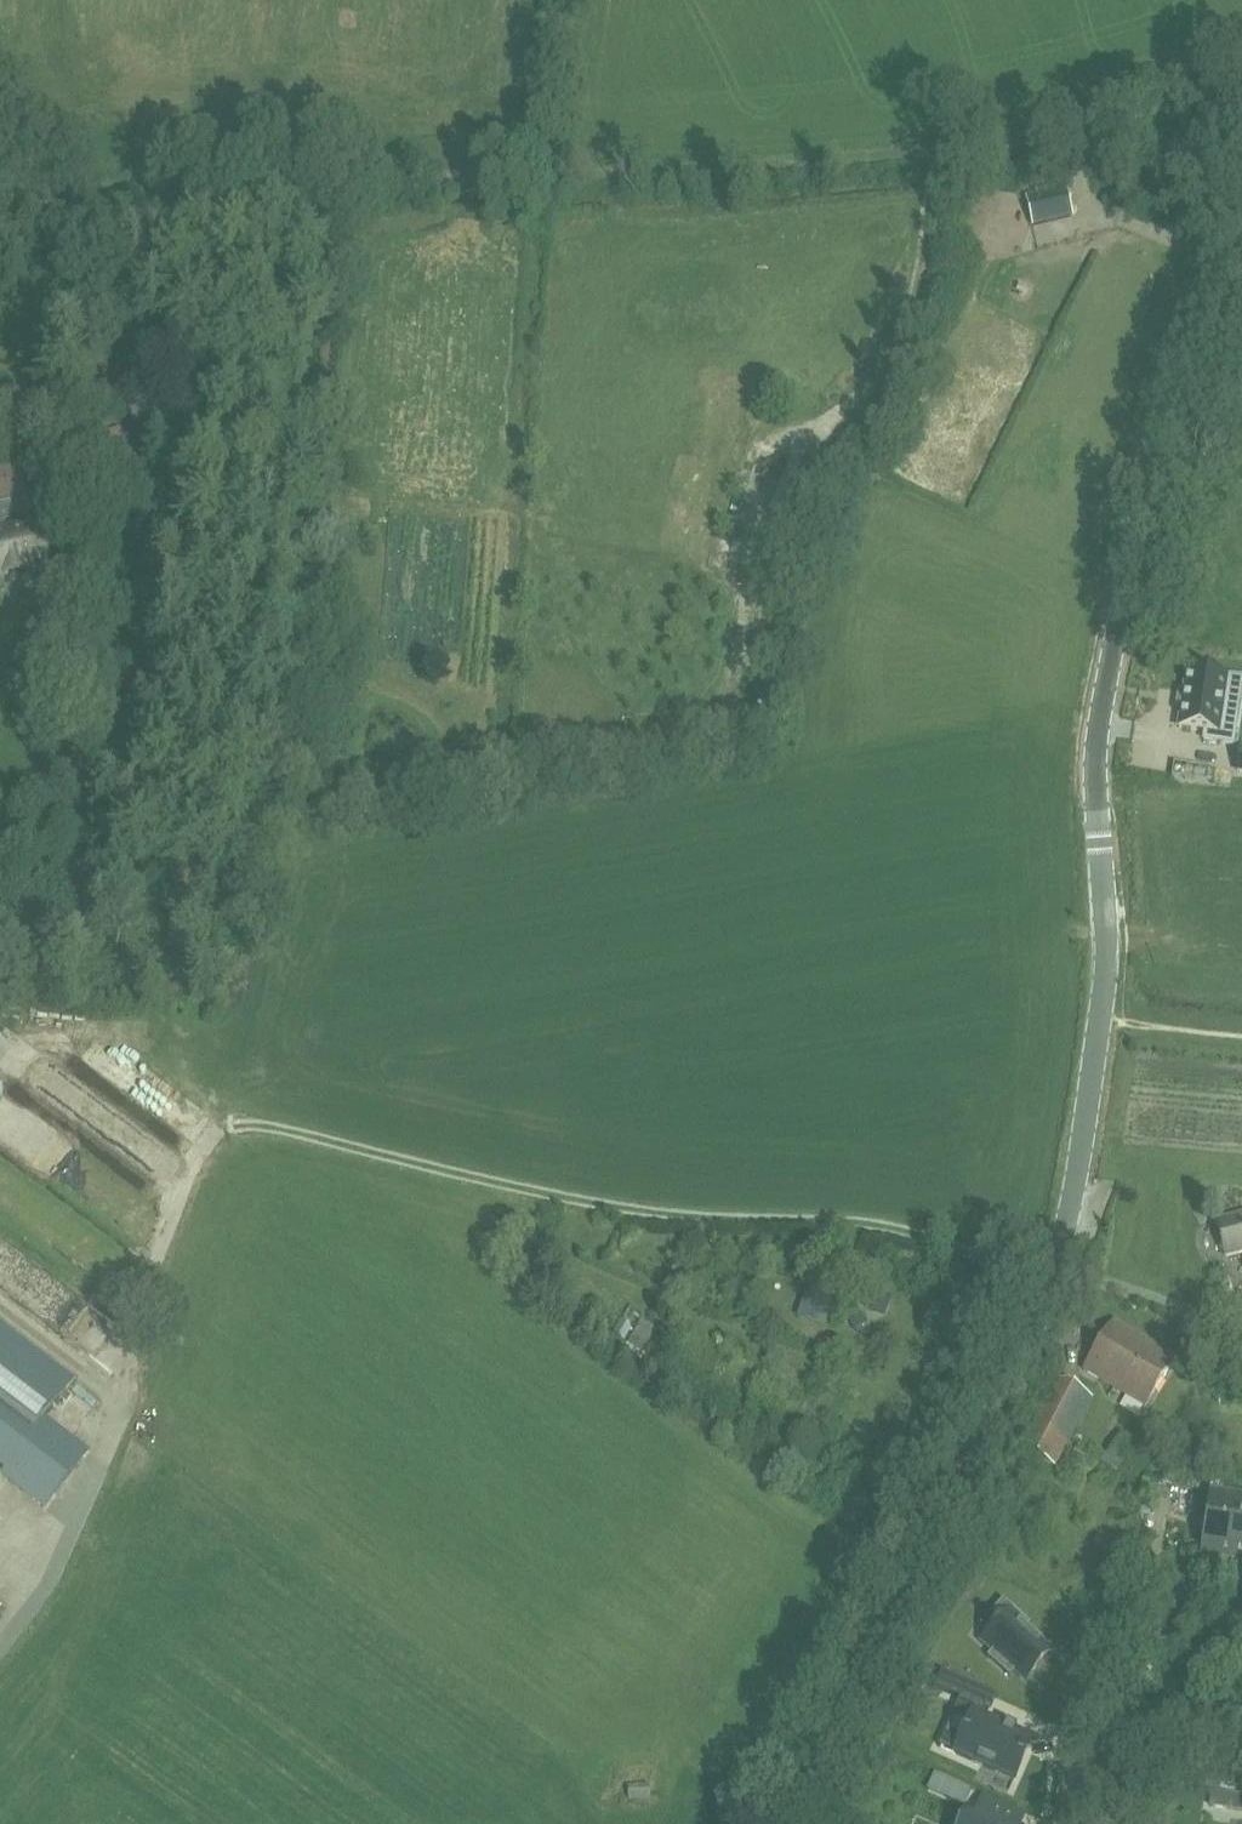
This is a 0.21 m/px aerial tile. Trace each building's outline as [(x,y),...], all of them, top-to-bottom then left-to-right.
[(1065,189),(1026,198),(1033,227),(1072,217),(1065,189)] [(493,216),(492,230),(506,231),(507,217),(493,216)] [(37,511),(25,458),(0,463),(0,519),(37,511)] [(41,570),(33,532),(5,538),(4,531),(1,519),(0,519),(0,579),(41,570)] [(1239,701),(1241,681),(1241,679),(1226,676),(1188,670),(1185,691),(1182,707),(1179,728),(1205,731),(1203,740),(1233,744),(1235,727),(1219,725),(1222,699),(1239,701)] [(1214,1223),(1224,1257),(1241,1253),(1241,1216),(1214,1223)] [(819,1297),(812,1320),(827,1325),(837,1292),(822,1287),(819,1297)] [(89,1452),(45,1418),(75,1379),(0,1322),(0,1476),(0,1475),(45,1509),(89,1452)] [(1083,1371),(1145,1408),(1174,1359),(1112,1322),(1083,1371)] [(1018,1446),(1055,1465),(1091,1398),(1055,1378),(1018,1446)] [(1076,1446),(1070,1457),(1084,1464),(1090,1453),(1076,1446)] [(1209,1493),(1199,1555),(1241,1561),(1241,1498),(1209,1493)] [(993,1651),(1015,1671),(1025,1680),(1047,1657),(1036,1647),(1041,1642),(1036,1638),(1026,1629),(1030,1625),(1013,1609),(990,1634),(983,1641),(993,1651)] [(944,1671),(936,1688),(961,1700),(981,1709),(979,1715),(976,1714),(958,1755),(1015,1780),(1011,1790),(1012,1791),(1026,1758),(1034,1740),(1036,1741),(1037,1741),(984,1717),(987,1711),(989,1712),(997,1695),(944,1671)] [(972,1789),(935,1773),(927,1790),(964,1807),(972,1789)] [(1209,1808),(1241,1811),(1241,1795),(1210,1792),(1209,1808)] [(1004,1810),(980,1799),(973,1815),(966,1812),(961,1823),(998,1823),(1004,1810)]
